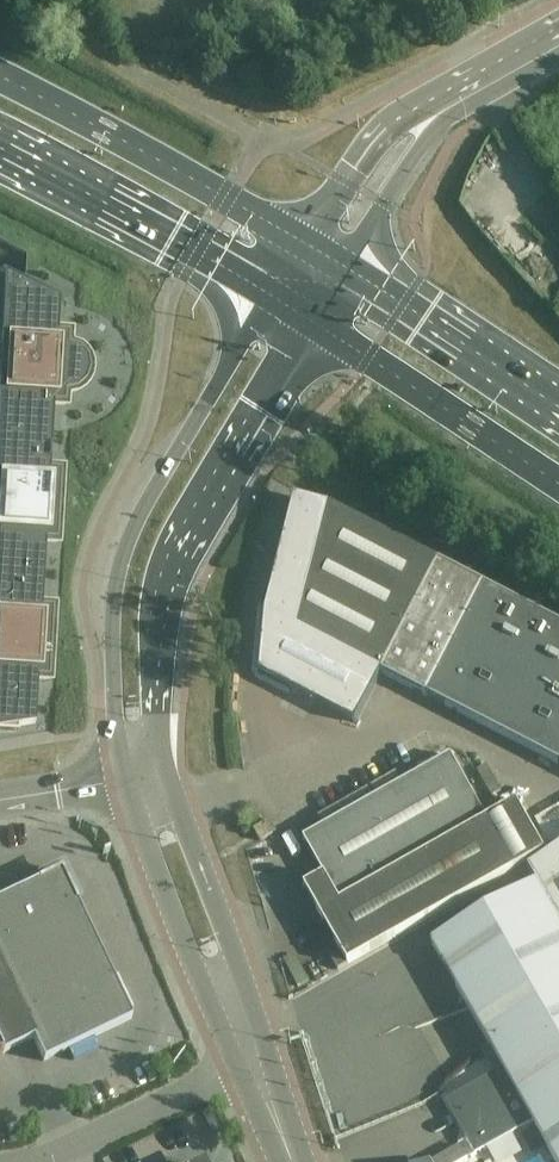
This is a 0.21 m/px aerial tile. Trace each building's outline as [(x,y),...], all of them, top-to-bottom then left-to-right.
[(19,733),(19,727),(36,724),(38,679),(50,679),(54,608),(42,608),(46,542),(58,542),(62,471),(50,470),(54,405),(66,405),(66,394),(77,391),(87,383),(91,371),(88,359),(80,349),(69,346),(70,334),(58,333),(60,300),(0,270),(0,272),(5,274),(0,365),(0,732),(19,733)] [(558,766),(558,626),(442,565),(442,564),(439,563),(439,564),(328,506),(296,630),(558,766)] [(304,841),(325,877),(337,898),(316,910),(340,952),(330,958),(338,971),(546,854),(517,804),(488,821),(451,757),(304,841)] [(254,831),(258,840),(260,843),(276,834),(269,822),(254,831)] [(491,1049),(558,1011),(558,852),(529,869),(538,884),(431,944),(491,1049)] [(61,871),(38,882),(38,883),(0,901),(0,1051),(2,1055),(33,1040),(43,1062),(132,1020),(61,871)] [(491,1049),(503,1070),(451,1099),(468,1130),(466,1140),(475,1156),(533,1123),(555,1161),(558,1161),(558,1011),(491,1049)] [(467,1161),(460,1147),(434,1161),(465,1161),(467,1161)]
